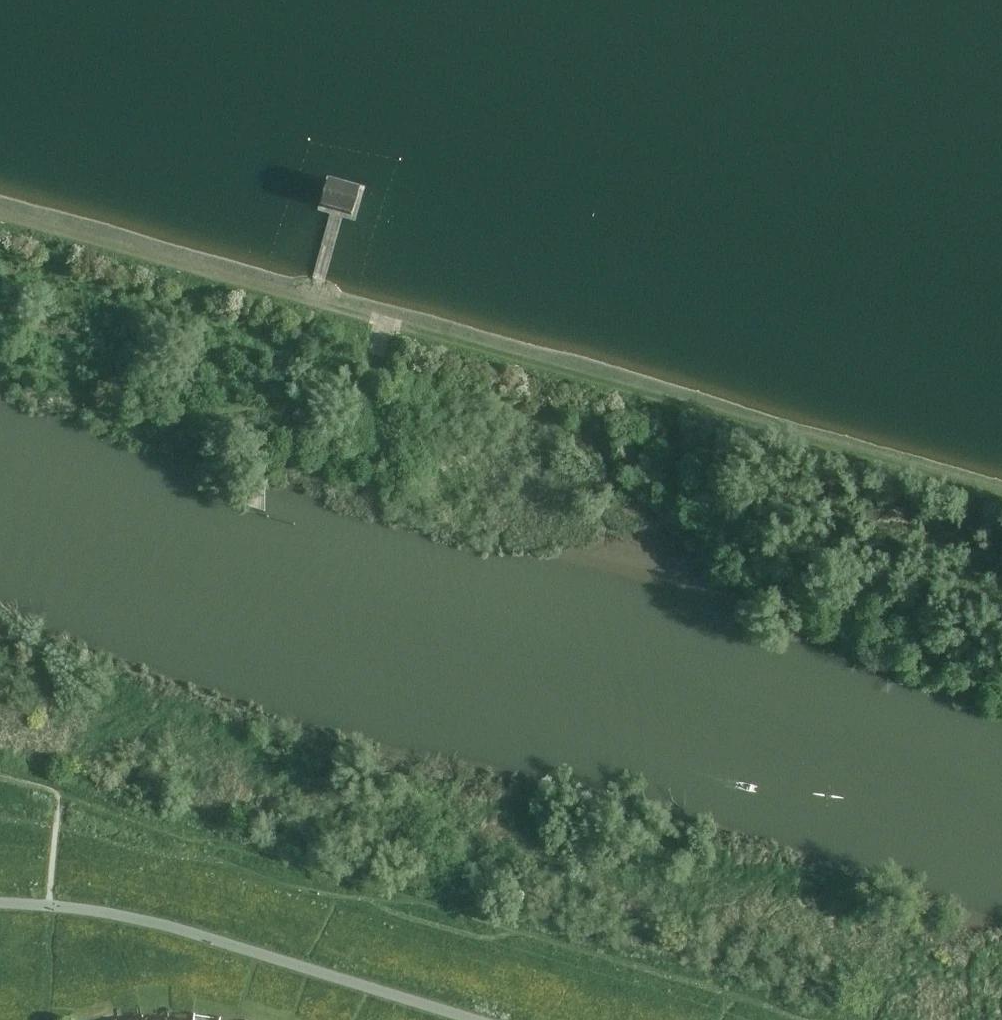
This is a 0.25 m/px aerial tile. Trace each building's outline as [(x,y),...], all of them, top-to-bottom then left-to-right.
[(352,215),(360,189),(331,180),(323,207),(352,215)] [(374,343),(372,353),(381,356),(384,346),(374,343)]
